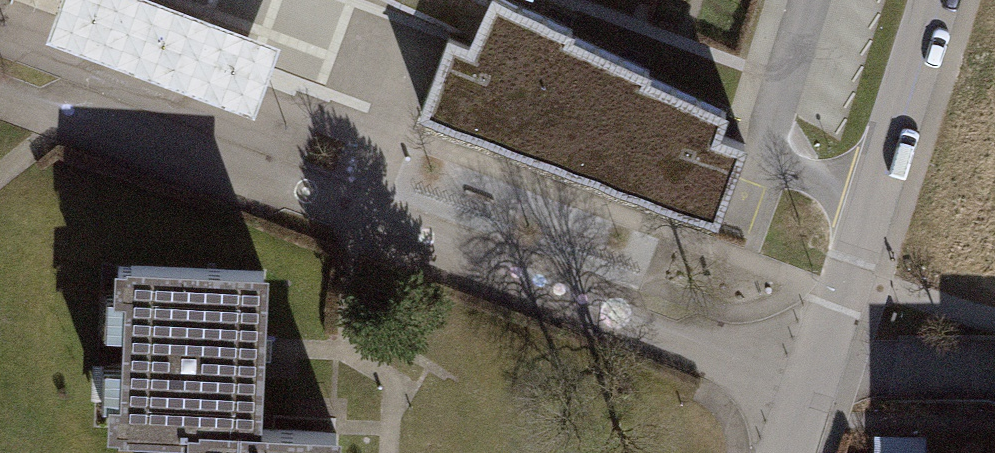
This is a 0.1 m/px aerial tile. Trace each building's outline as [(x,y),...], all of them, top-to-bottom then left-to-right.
[(159,0),(58,0),(44,38),(255,114),(280,44),(159,0)] [(473,37),(489,0),(390,0),(473,37)] [(716,219),(745,144),(717,133),(726,113),(646,76),(648,69),(570,34),(573,30),(509,0),(489,0),(473,37),(470,42),(449,35),(422,110),(716,219)] [(265,270),(117,265),(111,416),(185,419),(260,422),(265,270)] [(184,452),(335,452),(337,424),(185,419),(184,452)]
